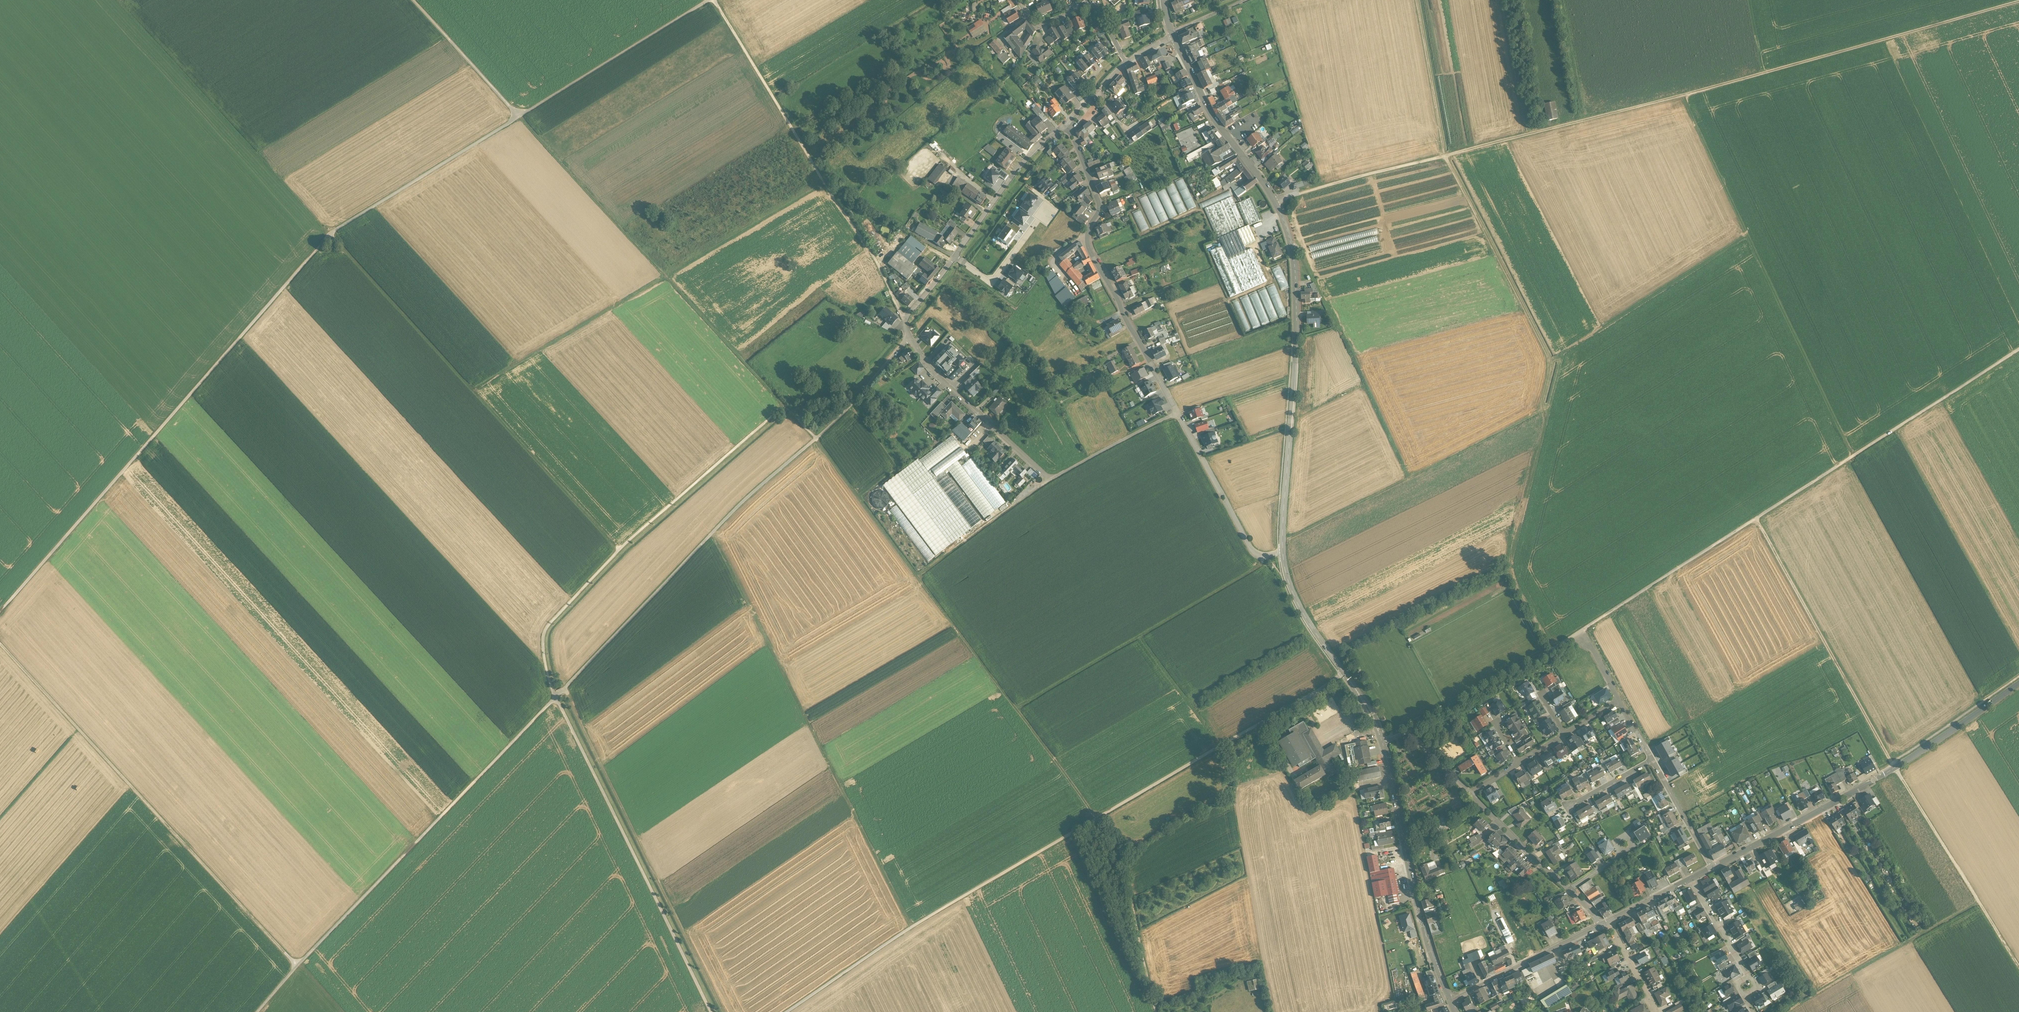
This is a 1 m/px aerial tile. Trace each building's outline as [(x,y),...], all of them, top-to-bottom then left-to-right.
[(1174,1),(1175,3),(1171,5),(1172,7),(1175,13),(1181,10),(1180,9),(1194,2),(1193,0),(1175,0),(1174,1)] [(1046,3),(1036,7),(1040,16),(1046,13),(1047,14),(1053,11),(1048,2),(1046,3)] [(1002,11),(1004,14),(1010,10),(1013,8),(1011,5),(1002,11)] [(1013,12),(1011,13),(1012,13),(1005,17),(1010,24),(1019,19),(1017,15),(1016,16),(1013,12)] [(1148,16),(1137,19),(1140,27),(1150,25),(1148,16)] [(1081,19),(1073,22),(1076,31),(1085,28),(1081,19)] [(1229,28),(1232,26),(1229,19),(1223,21),(1225,26),(1228,25),(1229,28)] [(967,29),(971,34),(984,26),(981,20),(967,29)] [(1027,21),(1011,33),(1015,37),(1016,37),(1026,28),(1030,25),(1027,21)] [(1128,21),(1121,23),(1123,29),(1120,30),(1123,40),(1131,37),(1128,28),(1131,27),(1128,21)] [(984,26),(971,34),(974,39),(987,30),(984,26)] [(1066,31),(1064,27),(1058,30),(1056,27),(1049,32),(1051,36),(1055,42),(1061,38),(1063,41),(1070,37),(1066,31)] [(1023,44),(1016,37),(1015,37),(1011,33),(1004,38),(1020,59),(1036,32),(1033,29),(1029,32),(1030,33),(1023,44)] [(1188,30),(1178,34),(1180,37),(1179,38),(1182,45),(1194,39),(1192,35),(1191,36),(1188,30)] [(1051,36),(1045,39),(1050,45),(1055,42),(1051,36)] [(1199,48),(1205,45),(1202,39),(1190,45),(1191,47),(1193,46),(1197,44),(1199,48)] [(1010,59),(994,41),(990,45),(998,55),(996,57),(1004,64),(1010,59)] [(1037,45),(1032,43),(1028,50),(1032,53),(1033,52),(1038,48),(1037,46),(1037,45)] [(1108,54),(1102,46),(1100,47),(1099,47),(1097,49),(1104,57),(1108,54)] [(1191,47),(1185,50),(1188,56),(1196,53),(1193,46),(1191,47)] [(1044,51),(1041,51),(1039,47),(1038,48),(1033,52),(1041,63),(1052,55),(1047,49),(1044,51)] [(1104,57),(1097,49),(1094,51),(1095,51),(1093,53),(1099,61),(1104,57)] [(1159,51),(1148,57),(1151,62),(1157,59),(1161,57),(1159,51)] [(1196,53),(1188,56),(1190,62),(1198,58),(1196,53)] [(1087,57),(1085,59),(1084,58),(1082,60),(1089,69),(1094,66),(1087,57)] [(1151,65),(1147,58),(1141,61),(1146,68),(1148,67),(1151,65)] [(1200,61),(1196,63),(1200,70),(1199,70),(1201,74),(1205,72),(1210,70),(1208,66),(1204,59),(1202,60),(1200,61)] [(1089,69),(1082,60),(1080,62),(1080,63),(1078,65),(1085,73),(1089,69)] [(1136,64),(1126,69),(1128,75),(1133,73),(1139,70),(1136,64)] [(1184,71),(1176,75),(1180,81),(1182,80),(1183,83),(1188,81),(1186,78),(1188,77),(1184,71)] [(1201,74),(1197,76),(1201,83),(1209,79),(1205,72),(1201,74)] [(1133,73),(1128,75),(1134,90),(1135,95),(1144,91),(1142,87),(1139,88),(1133,73)] [(1084,83),(1078,75),(1076,77),(1075,76),(1073,78),(1080,86),(1084,83)] [(1175,84),(1180,81),(1176,75),(1171,78),(1175,84)] [(1125,81),(1120,76),(1117,79),(1123,84),(1125,81)] [(1156,76),(1146,79),(1148,85),(1158,81),(1156,77),(1156,76)] [(1080,86),(1073,78),(1070,79),(1071,80),(1069,82),(1075,90),(1080,86)] [(1209,79),(1201,83),(1204,90),(1208,88),(1212,86),(1212,85),(1209,79)] [(1188,81),(1183,83),(1182,80),(1180,81),(1181,84),(1180,86),(1181,87),(1182,88),(1184,90),(1187,88),(1192,86),(1189,80),(1188,81)] [(1212,85),(1214,88),(1223,83),(1227,82),(1226,80),(1222,82),(1221,81),(1212,85)] [(1120,86),(1115,81),(1109,88),(1109,89),(1112,92),(1113,92),(1117,95),(1120,92),(1119,92),(1123,89),(1120,86)] [(1237,103),(1228,87),(1219,93),(1225,102),(1224,103),(1227,108),(1237,103)] [(1067,93),(1063,88),(1059,92),(1061,94),(1058,97),(1065,105),(1070,101),(1069,99),(1072,96),(1069,92),(1067,93)] [(1217,95),(1214,88),(1205,93),(1208,99),(1217,95)] [(1181,95),(1176,97),(1178,100),(1190,94),(1189,91),(1181,95)] [(1190,94),(1178,100),(1179,103),(1181,102),(1182,105),(1182,106),(1184,105),(1194,101),(1191,94),(1190,94)] [(1116,104),(1112,107),(1114,110),(1116,114),(1125,107),(1120,101),(1116,104)] [(1219,106),(1213,109),(1217,116),(1227,109),(1224,103),(1219,106)] [(1555,104),(1545,106),(1548,122),(1557,121),(1555,104)] [(1058,108),(1056,105),(1055,106),(1052,108),(1047,108),(1046,109),(1046,112),(1047,113),(1050,114),(1053,118),(1061,112),(1058,108)] [(1203,112),(1200,107),(1192,111),(1193,113),(1189,115),(1194,122),(1195,121),(1196,121),(1199,119),(1197,116),(1203,112)] [(1117,123),(1106,108),(1102,112),(1104,114),(1105,116),(1105,115),(1114,125),(1117,123)] [(1227,109),(1217,116),(1222,123),(1226,121),(1225,120),(1226,120),(1225,120),(1225,119),(1230,116),(1233,114),(1232,112),(1230,113),(1227,109)] [(1048,119),(1043,114),(1038,117),(1039,118),(1043,123),(1048,119)] [(1104,114),(1097,119),(1102,126),(1109,121),(1105,116),(1104,114)] [(1231,117),(1225,120),(1226,120),(1225,120),(1226,121),(1222,123),(1225,127),(1234,122),(1231,118),(1232,118),(1231,116),(1231,117)] [(1043,123),(1039,118),(1031,124),(1040,135),(1048,129),(1043,123)] [(1168,127),(1164,120),(1158,124),(1162,131),(1168,127)] [(1031,124),(1030,122),(1026,127),(1034,136),(1032,137),(1037,141),(1042,137),(1040,135),(1031,124)] [(1090,122),(1083,128),(1089,135),(1096,129),(1090,122)] [(1009,126),(1005,123),(1000,129),(1004,132),(1009,126)] [(1145,125),(1140,129),(1144,135),(1148,132),(1153,129),(1151,127),(1152,126),(1151,125),(1152,125),(1151,123),(1149,124),(1149,123),(1146,125),(1145,125)] [(1024,137),(1010,127),(1009,126),(1004,132),(1019,143),(1024,137)] [(1082,130),(1076,134),(1079,139),(1081,137),(1084,139),(1085,139),(1089,135),(1083,128),(1082,130)] [(1222,137),(1213,128),(1202,134),(1208,145),(1186,157),(1189,163),(1205,154),(1212,150),(1215,149),(1225,142),(1222,137)] [(1140,129),(1134,133),(1138,139),(1144,135),(1140,129)] [(1282,134),(1280,132),(1272,137),(1275,141),(1280,137),(1280,136),(1282,134)] [(1138,139),(1134,133),(1129,136),(1131,139),(1133,138),(1135,142),(1138,139)] [(1258,134),(1257,133),(1248,140),(1254,147),(1257,145),(1262,141),(1261,141),(1258,137),(1259,136),(1259,135),(1258,134)] [(1028,141),(1024,137),(1019,143),(1028,151),(1033,144),(1028,141)] [(1225,142),(1215,149),(1212,150),(1216,157),(1218,155),(1219,155),(1230,149),(1225,142)] [(997,151),(989,145),(984,149),(993,156),(997,151)] [(1070,155),(1062,145),(1054,152),(1059,159),(1057,161),(1060,164),(1068,157),(1070,155)] [(1264,147),(1256,153),(1262,160),(1273,151),(1270,148),(1267,151),(1264,147)] [(1011,154),(1006,150),(1006,151),(997,163),(1006,170),(1010,165),(1011,166),(1012,163),(1016,157),(1011,154)] [(1233,152),(1220,159),(1219,155),(1218,155),(1216,157),(1212,150),(1205,154),(1212,166),(1236,155),(1233,152)] [(1100,156),(1095,158),(1088,161),(1090,167),(1102,162),(1100,156)] [(1238,156),(1212,172),(1214,176),(1235,164),(1236,164),(1241,161),(1238,156)] [(1274,157),(1267,164),(1269,166),(1268,167),(1271,171),(1282,162),(1276,156),(1274,157)] [(1060,164),(1058,166),(1061,169),(1063,167),(1068,174),(1076,167),(1068,157),(1060,164)] [(1246,167),(1244,164),(1238,167),(1236,169),(1237,170),(1222,180),(1226,185),(1228,184),(1230,182),(1231,183),(1235,181),(1235,179),(1244,172),(1244,173),(1248,170),(1246,167)] [(946,171),(939,165),(927,180),(934,185),(946,171)] [(1110,165),(1097,171),(1100,179),(1113,174),(1110,165)] [(995,173),(991,170),(985,178),(993,185),(1000,176),(995,173)] [(995,173),(1000,176),(1005,180),(1008,175),(1001,170),(999,172),(997,170),(995,173)] [(1133,173),(1124,178),(1128,184),(1137,179),(1133,173)] [(1250,181),(1242,187),(1246,191),(1258,182),(1252,175),(1251,173),(1247,176),(1250,181)] [(1073,179),(1071,181),(1073,184),(1069,187),(1072,191),(1075,188),(1083,182),(1080,179),(1081,178),(1079,174),(1073,179)] [(1070,176),(1062,183),(1065,186),(1071,181),(1073,179),(1070,176)] [(1286,180),(1283,177),(1281,179),(1282,180),(1279,182),(1284,189),(1291,184),(1287,179),(1286,180)] [(980,193),(957,178),(952,185),(975,202),(977,199),(976,198),(980,193)] [(1222,180),(1220,182),(1216,178),(1212,181),(1216,186),(1215,187),(1217,190),(1226,185),(1222,180)] [(1053,185),(1047,179),(1038,186),(1044,193),(1048,189),(1053,185)] [(1166,188),(1179,215),(1196,206),(1183,180),(1166,188)] [(1239,189),(1235,181),(1231,183),(1230,182),(1228,184),(1234,193),(1239,189)] [(1058,186),(1055,183),(1053,185),(1048,189),(1051,192),(1058,186)] [(1106,183),(1096,187),(1100,194),(1110,190),(1109,186),(1107,186),(1106,183)] [(1239,189),(1234,193),(1237,198),(1246,191),(1242,187),(1239,189)] [(1093,201),(1088,196),(1090,194),(1084,188),(1080,192),(1076,195),(1076,196),(1079,200),(1081,198),(1083,200),(1083,199),(1085,201),(1086,202),(1086,201),(1089,205),(1093,201)] [(1078,190),(1071,195),(1074,199),(1076,196),(1076,195),(1080,192),(1078,190)] [(1178,215),(1165,190),(1157,194),(1170,219),(1178,215)] [(1203,209),(1231,196),(1229,191),(1201,203),(1203,209)] [(980,193),(976,198),(977,199),(975,202),(981,205),(986,197),(980,193)] [(1168,219),(1155,193),(1148,196),(1161,223),(1168,219)] [(1029,194),(1023,202),(1030,207),(1031,208),(1037,200),(1029,194)] [(1152,227),(1160,224),(1147,197),(1139,200),(1152,227)] [(1231,197),(1204,209),(1218,240),(1245,227),(1231,197)] [(1252,198),(1237,204),(1247,227),(1262,220),(1252,198)] [(1089,205),(1086,201),(1086,202),(1085,201),(1082,203),(1087,208),(1089,209),(1091,206),(1089,205)] [(1030,207),(1023,202),(1020,207),(1023,209),(1027,212),(1030,207)] [(1118,204),(1113,206),(1109,208),(1112,216),(1116,214),(1117,214),(1119,213),(1119,212),(1120,212),(1119,208),(1120,208),(1118,204)] [(976,212),(966,205),(963,209),(966,210),(961,216),(966,220),(968,217),(971,219),(976,212)] [(1085,210),(1080,206),(1073,214),(1074,215),(1073,218),(1076,221),(1076,220),(1084,226),(1089,221),(1081,215),(1085,210)] [(1014,219),(1020,224),(1023,226),(1029,218),(1026,216),(1021,212),(1020,211),(1013,219),(1014,219)] [(1149,229),(1141,211),(1133,215),(1141,232),(1149,229)] [(957,225),(950,220),(946,225),(950,228),(953,230),(957,225)] [(942,238),(938,235),(937,235),(937,233),(920,224),(915,233),(928,240),(933,241),(942,248),(945,245),(943,244),(945,241),(942,238)] [(1005,227),(1016,235),(1021,229),(1018,227),(1015,225),(1013,228),(1008,224),(1005,227)] [(1106,225),(1096,229),(1099,236),(1107,233),(1112,231),(1110,227),(1107,229),(1106,225)] [(1242,292),(1266,282),(1252,249),(1246,252),(1243,247),(1255,242),(1248,226),(1247,227),(1220,239),(1242,292)] [(1016,235),(1005,227),(997,239),(1008,246),(1016,235)] [(953,230),(950,228),(945,234),(946,234),(942,238),(945,241),(949,244),(957,234),(953,230)] [(912,265),(925,248),(910,236),(897,253),(912,265)] [(1274,238),(1267,241),(1270,248),(1277,245),(1274,238)] [(1084,279),(1077,270),(1084,266),(1081,260),(1078,262),(1074,267),(1067,259),(1079,250),(1082,255),(1086,253),(1084,248),(1080,242),(1076,245),(1059,258),(1063,262),(1060,265),(1073,280),(1080,290),(1088,286),(1084,279)] [(1270,248),(1269,248),(1274,259),(1282,255),(1278,244),(1277,245),(1270,248)] [(1223,246),(1210,252),(1230,298),(1242,292),(1223,246)] [(917,269),(912,265),(897,253),(888,264),(907,280),(912,275),(917,269)] [(1342,253),(1314,259),(1315,264),(1343,259),(1342,253)] [(1088,256),(1084,258),(1084,259),(1081,260),(1084,266),(1091,262),(1088,256)] [(936,267),(925,258),(920,265),(930,274),(927,278),(931,280),(934,276),(939,270),(936,267)] [(1133,259),(1129,261),(1130,263),(1126,264),(1128,267),(1135,264),(1133,259)] [(1281,268),(1280,267),(1273,270),(1272,271),(1280,289),(1281,290),(1287,287),(1289,286),(1281,268)] [(1020,272),(1015,268),(1008,276),(1012,279),(1017,282),(1023,274),(1020,272)] [(920,272),(917,269),(912,275),(919,281),(921,278),(917,275),(920,272)] [(1095,270),(1090,272),(1092,275),(1084,279),(1088,286),(1100,279),(1095,270)] [(1122,270),(1112,275),(1117,282),(1127,278),(1122,270)] [(1066,287),(1052,271),(1046,276),(1056,295),(1066,287)] [(891,277),(892,280),(894,279),(897,284),(902,280),(896,273),(891,277)] [(927,278),(924,275),(921,278),(919,281),(926,286),(931,280),(927,278)] [(1012,287),(1014,284),(1010,281),(1007,279),(1005,282),(1012,287)] [(1007,295),(1012,287),(1005,282),(1003,281),(998,288),(1001,290),(1000,291),(1004,293),(1004,292),(1007,295)] [(1128,285),(1121,289),(1126,299),(1129,298),(1130,299),(1134,297),(1133,296),(1134,296),(1128,285)] [(1276,287),(1275,286),(1268,289),(1262,291),(1261,293),(1259,293),(1253,295),(1252,296),(1250,297),(1241,301),(1240,301),(1234,304),(1233,304),(1242,328),(1245,332),(1286,314),(1286,313),(1276,287)] [(1074,298),(1067,288),(1057,296),(1063,307),(1074,298)] [(1312,289),(1306,290),(1306,293),(1301,293),(1301,300),(1305,299),(1305,303),(1310,303),(1310,295),(1312,295),(1312,293),(1313,293),(1313,289),(1312,289)] [(900,291),(896,295),(901,301),(908,307),(913,300),(907,295),(903,299),(901,296),(902,294),(900,291)] [(1086,297),(1077,301),(1080,309),(1089,305),(1086,297)] [(1151,299),(1146,302),(1149,308),(1154,306),(1151,299)] [(1069,309),(1072,313),(1080,309),(1077,301),(1069,309)] [(1141,304),(1132,309),(1136,315),(1145,311),(1141,304)] [(897,319),(885,308),(879,314),(887,321),(891,325),(897,319)] [(1312,316),(1307,316),(1308,324),(1313,324),(1313,328),(1318,327),(1318,320),(1319,320),(1319,316),(1312,316)] [(891,325),(887,321),(882,327),(887,330),(891,325)] [(1117,321),(1108,326),(1111,332),(1113,334),(1118,331),(1121,330),(1119,326),(1120,325),(1117,321)] [(1155,327),(1145,332),(1149,340),(1155,337),(1154,336),(1153,332),(1156,330),(1155,327)] [(1164,331),(1158,333),(1154,336),(1155,337),(1161,346),(1180,339),(1177,333),(1168,337),(1167,333),(1165,334),(1164,331)] [(923,337),(921,339),(930,346),(939,337),(935,333),(932,336),(927,332),(923,337)] [(964,361),(948,346),(933,362),(938,367),(947,357),(958,367),(959,365),(964,361)] [(1136,355),(1131,347),(1123,351),(1127,360),(1136,355)] [(1157,351),(1157,350),(1154,352),(1152,352),(1156,359),(1160,357),(1160,358),(1166,355),(1162,349),(1162,348),(1157,351)] [(909,349),(898,358),(902,363),(906,360),(907,362),(914,356),(909,349)] [(1140,364),(1136,355),(1127,360),(1132,368),(1140,364)] [(964,361),(959,365),(964,370),(969,366),(964,361)] [(918,363),(912,370),(917,374),(923,368),(918,363)] [(947,374),(952,369),(950,367),(951,365),(949,364),(948,365),(946,363),(942,367),(944,370),(943,370),(947,374)] [(1178,378),(1171,366),(1166,369),(1164,370),(1171,382),(1178,378)] [(946,375),(953,381),(961,372),(957,367),(953,371),(952,369),(947,374),(946,375)] [(1136,374),(1131,376),(1132,376),(1135,383),(1148,376),(1144,369),(1136,374)] [(970,376),(963,382),(966,385),(971,381),(972,379),(970,376)] [(920,383),(916,380),(908,388),(912,392),(912,394),(914,396),(916,396),(917,395),(924,402),(925,400),(930,405),(934,401),(933,400),(936,397),(932,392),(930,394),(927,391),(929,389),(921,382),(920,383)] [(981,387),(975,381),(972,383),(971,381),(966,385),(968,387),(966,389),(970,394),(975,390),(977,391),(981,387)] [(1156,392),(1151,381),(1144,385),(1139,388),(1141,392),(1139,393),(1142,398),(1144,397),(1145,398),(1156,392)] [(940,392),(936,388),(932,392),(936,397),(940,392)] [(1000,398),(989,409),(997,416),(1007,404),(1000,398)] [(1163,405),(1160,399),(1154,402),(1148,405),(1150,409),(1149,409),(1151,412),(1152,412),(1154,415),(1162,411),(1160,406),(1163,405)] [(947,407),(942,402),(930,415),(935,420),(941,414),(947,407)] [(947,407),(941,414),(947,420),(950,416),(951,416),(949,414),(951,412),(956,416),(955,417),(955,418),(956,418),(959,421),(960,420),(964,415),(965,415),(951,403),(947,407)] [(1193,412),(1189,413),(1192,421),(1201,418),(1203,417),(1201,410),(1193,412)] [(956,416),(951,412),(949,414),(951,416),(950,416),(957,423),(959,421),(956,418),(955,418),(955,417),(956,416)] [(981,423),(975,418),(969,425),(974,430),(981,423)] [(1145,419),(1138,423),(1140,427),(1148,423),(1145,419)] [(1206,422),(1195,426),(1198,433),(1205,430),(1208,429),(1209,429),(1208,429),(1207,426),(1208,425),(1208,424),(1206,423),(1206,422)] [(961,424),(952,431),(964,442),(971,434),(961,424)] [(1209,435),(1202,438),(1203,443),(1204,442),(1206,447),(1212,445),(1215,444),(1214,442),(1217,441),(1216,440),(1216,439),(1216,438),(1216,437),(1215,437),(1215,436),(1214,434),(1214,433),(1209,435)] [(951,436),(918,461),(918,460),(882,486),(897,506),(935,556),(982,521),(946,474),(949,472),(984,519),(1006,503),(968,453),(966,455),(951,436)] [(995,441),(989,436),(983,442),(984,443),(985,441),(990,446),(995,441)] [(999,447),(995,443),(991,447),(990,448),(988,450),(993,454),(994,456),(991,459),(990,457),(990,458),(995,463),(1005,453),(1005,452),(1004,453),(998,447),(999,447)] [(1013,459),(1001,472),(1003,473),(1003,474),(1004,475),(1004,474),(1006,476),(1014,468),(1019,472),(1022,469),(1017,464),(1018,464),(1016,462),(1015,461),(1013,459)] [(1019,472),(1017,474),(1022,478),(1027,472),(1022,468),(1019,472)] [(885,492),(880,491),(875,493),(872,497),(871,502),(874,506),(878,509),(883,509),(887,506),(889,501),(888,496),(885,492)] [(897,506),(889,511),(928,562),(935,556),(897,506)] [(1552,675),(1543,680),(1547,687),(1554,683),(1556,682),(1555,680),(1552,675)] [(1534,692),(1528,683),(1525,684),(1523,684),(1523,686),(1518,689),(1521,692),(1522,694),(1523,694),(1525,697),(1533,693),(1534,692)] [(1556,686),(1551,689),(1554,694),(1560,691),(1562,690),(1558,684),(1556,686)] [(1596,696),(1594,697),(1599,705),(1611,697),(1606,690),(1603,691),(1596,696)] [(1554,694),(1552,695),(1555,701),(1554,701),(1554,702),(1556,705),(1557,705),(1566,700),(1560,691),(1554,694)] [(1533,693),(1526,697),(1530,702),(1536,698),(1533,693)] [(1500,701),(1497,703),(1494,703),(1493,705),(1490,707),(1492,711),(1496,716),(1497,715),(1498,715),(1501,714),(1501,713),(1506,710),(1500,701)] [(1533,705),(1527,708),(1531,714),(1542,707),(1538,701),(1533,705)] [(1531,702),(1523,706),(1526,710),(1527,708),(1533,705),(1531,702)] [(1490,707),(1488,703),(1484,706),(1485,708),(1488,713),(1492,711),(1490,707)] [(1542,707),(1531,714),(1534,720),(1540,716),(1545,713),(1542,707)] [(1485,708),(1480,711),(1483,716),(1488,713),(1485,708)] [(1564,710),(1560,713),(1567,723),(1569,721),(1570,722),(1571,722),(1572,721),(1573,720),(1572,720),(1574,718),(1568,708),(1564,710)] [(1614,712),(1604,718),(1607,724),(1612,721),(1617,718),(1618,718),(1614,712)] [(1481,717),(1473,721),(1475,724),(1473,725),(1475,728),(1477,727),(1479,730),(1487,725),(1481,717)] [(1512,719),(1506,723),(1516,740),(1520,738),(1527,734),(1516,717),(1512,719)] [(1542,720),(1536,723),(1539,727),(1541,726),(1540,725),(1546,722),(1544,718),(1542,720)] [(1556,730),(1550,720),(1546,722),(1540,725),(1541,726),(1543,729),(1542,729),(1544,733),(1545,732),(1547,736),(1556,730)] [(1316,758),(1302,734),(1307,731),(1306,728),(1307,727),(1303,721),(1288,730),(1291,736),(1280,742),(1294,766),(1297,764),(1300,768),(1316,758)] [(1617,728),(1612,731),(1611,730),(1607,732),(1610,738),(1614,735),(1625,729),(1622,725),(1617,728)] [(1589,727),(1586,729),(1583,730),(1583,731),(1580,733),(1583,736),(1586,741),(1587,740),(1594,736),(1589,727)] [(1309,730),(1307,731),(1313,742),(1317,740),(1311,729),(1309,730)] [(1625,729),(1614,735),(1617,739),(1622,736),(1627,733),(1625,729)] [(1324,752),(1317,740),(1313,742),(1307,731),(1302,734),(1316,758),(1320,766),(1325,775),(1327,778),(1336,773),(1329,760),(1340,754),(1335,745),(1324,752)] [(1487,735),(1483,737),(1483,738),(1488,744),(1497,738),(1493,732),(1487,735)] [(1577,739),(1575,736),(1571,738),(1577,749),(1581,746),(1577,739)] [(1586,741),(1583,736),(1580,738),(1584,744),(1584,745),(1588,743),(1587,740),(1586,741)] [(1497,738),(1488,744),(1492,751),(1496,749),(1501,745),(1497,738)] [(1577,749),(1571,738),(1567,741),(1570,746),(1573,751),(1577,749)] [(1524,743),(1517,747),(1520,752),(1533,744),(1530,739),(1524,743)] [(1627,741),(1623,743),(1627,750),(1635,746),(1631,739),(1629,740),(1627,741)] [(1366,741),(1355,743),(1356,748),(1355,749),(1357,760),(1358,765),(1371,763),(1370,758),(1368,746),(1367,746),(1366,741)] [(1670,747),(1667,742),(1662,745),(1656,748),(1659,754),(1670,747)] [(1564,748),(1562,744),(1553,749),(1559,759),(1560,759),(1562,758),(1562,757),(1566,754),(1567,753),(1564,748)] [(1635,746),(1627,750),(1631,757),(1635,755),(1636,754),(1638,753),(1635,746)] [(1670,747),(1659,754),(1662,760),(1668,756),(1673,753),(1670,747)] [(1496,749),(1492,751),(1488,753),(1490,757),(1493,755),(1498,752),(1496,749)] [(1502,753),(1496,757),(1498,761),(1498,763),(1503,764),(1504,762),(1509,759),(1505,751),(1502,753)] [(1676,751),(1673,753),(1668,756),(1672,762),(1677,759),(1680,758),(1676,751)] [(1552,758),(1548,753),(1540,757),(1542,760),(1542,761),(1543,763),(1544,763),(1547,768),(1554,763),(1552,758)] [(1486,773),(1476,756),(1471,759),(1472,760),(1469,761),(1458,768),(1461,773),(1472,766),(1475,765),(1482,776),(1486,773)] [(1620,762),(1618,759),(1612,762),(1616,770),(1622,766),(1620,762)] [(1677,759),(1672,762),(1665,766),(1669,771),(1680,765),(1677,759)] [(1873,764),(1870,760),(1861,765),(1867,775),(1876,770),(1873,764)] [(1535,761),(1527,766),(1530,770),(1533,776),(1541,771),(1535,761)] [(1612,762),(1611,761),(1605,764),(1608,769),(1610,773),(1616,770),(1612,762)] [(1680,765),(1669,771),(1672,777),(1678,774),(1683,771),(1680,765)] [(1782,767),(1786,776),(1791,774),(1787,765),(1782,767)] [(1320,766),(1295,781),(1300,790),(1325,775),(1320,766)] [(1379,767),(1356,772),(1358,782),(1381,777),(1379,767)] [(1600,768),(1594,772),(1599,780),(1605,776),(1602,772),(1600,768)] [(1515,776),(1518,781),(1520,784),(1527,780),(1524,774),(1522,772),(1515,776)] [(1599,780),(1594,772),(1588,775),(1590,778),(1592,783),(1599,780)] [(1845,780),(1842,773),(1841,774),(1840,772),(1837,773),(1842,782),(1845,780)] [(1647,773),(1640,777),(1644,784),(1651,781),(1649,777),(1648,776),(1647,773)] [(1858,780),(1854,774),(1853,774),(1848,777),(1851,784),(1858,780)] [(1839,784),(1834,775),(1831,776),(1831,777),(1835,784),(1836,786),(1839,784)] [(1644,784),(1640,777),(1633,781),(1634,783),(1636,785),(1637,788),(1644,784)] [(1831,777),(1825,780),(1827,783),(1826,784),(1827,787),(1829,786),(1829,787),(1835,784),(1831,777)] [(1583,779),(1579,781),(1577,778),(1573,781),(1579,791),(1587,786),(1584,781),(1583,779)] [(1567,784),(1561,787),(1563,790),(1560,792),(1561,793),(1558,795),(1561,800),(1572,794),(1570,790),(1569,788),(1567,784)] [(1628,784),(1621,788),(1625,795),(1632,791),(1630,788),(1629,786),(1628,784)] [(1836,786),(1835,784),(1829,787),(1833,794),(1839,791),(1836,786)] [(1381,786),(1364,790),(1366,799),(1372,798),(1372,796),(1375,795),(1376,800),(1384,798),(1381,786)] [(1495,790),(1492,787),(1484,792),(1486,795),(1486,796),(1486,797),(1487,799),(1488,799),(1489,799),(1491,802),(1498,798),(1499,797),(1496,793),(1496,792),(1496,791),(1495,790)] [(1621,788),(1614,792),(1616,794),(1617,796),(1618,799),(1625,795),(1621,788)] [(1505,797),(1500,790),(1496,792),(1496,793),(1499,797),(1498,798),(1500,800),(1505,797)] [(1811,795),(1815,803),(1824,798),(1821,791),(1820,790),(1819,791),(1815,793),(1811,795)] [(1803,793),(1798,796),(1801,801),(1803,799),(1803,800),(1806,798),(1803,793)] [(1659,795),(1655,797),(1658,803),(1665,800),(1661,794),(1659,795)] [(1610,797),(1609,795),(1602,799),(1606,806),(1613,802),(1611,799),(1610,797)] [(1860,800),(1864,806),(1866,810),(1866,809),(1875,804),(1873,800),(1870,795),(1860,800)] [(1550,799),(1541,804),(1543,804),(1548,813),(1546,813),(1547,814),(1552,811),(1556,808),(1553,802),(1552,803),(1550,799)] [(1602,799),(1595,803),(1596,805),(1597,806),(1600,811),(1600,812),(1607,808),(1606,806),(1602,799)] [(1801,801),(1797,803),(1799,807),(1798,808),(1799,810),(1800,809),(1801,811),(1808,808),(1803,800),(1803,799),(1801,801)] [(1665,800),(1658,803),(1662,810),(1668,806),(1665,800)] [(1461,802),(1454,806),(1458,813),(1465,809),(1461,802)] [(1386,804),(1373,807),(1375,815),(1383,813),(1383,815),(1388,814),(1386,804)] [(1856,809),(1853,805),(1849,808),(1855,818),(1860,815),(1856,809)] [(1590,806),(1583,809),(1587,817),(1594,813),(1592,809),(1591,808),(1590,806)] [(1785,806),(1778,810),(1784,821),(1792,816),(1789,812),(1786,806),(1785,806)] [(1855,818),(1849,808),(1844,810),(1844,811),(1848,817),(1851,821),(1855,818)] [(1520,809),(1513,815),(1519,822),(1517,825),(1520,829),(1530,819),(1529,819),(1528,820),(1524,815),(1525,814),(1520,809)] [(1587,817),(1583,809),(1576,813),(1577,815),(1578,817),(1580,820),(1587,817)] [(1770,809),(1766,812),(1773,824),(1777,821),(1773,814),(1770,809)] [(1671,812),(1663,816),(1666,822),(1675,818),(1671,812)] [(1761,814),(1764,819),(1768,826),(1773,824),(1766,812),(1761,814)] [(1841,818),(1839,814),(1834,817),(1841,827),(1846,824),(1841,818)] [(1759,822),(1756,817),(1755,817),(1752,819),(1759,831),(1763,829),(1759,822)] [(1841,827),(1834,817),(1830,820),(1829,820),(1832,824),(1836,830),(1841,827)] [(1489,826),(1481,818),(1479,821),(1478,821),(1473,826),(1476,828),(1477,827),(1482,832),(1489,826)] [(1561,818),(1553,822),(1558,830),(1565,827),(1563,824),(1565,823),(1564,821),(1563,821),(1561,818)] [(1675,818),(1666,822),(1670,829),(1678,824),(1675,818)] [(1389,819),(1379,822),(1380,828),(1385,828),(1391,826),(1389,819)] [(1759,831),(1752,819),(1748,822),(1747,822),(1750,827),(1754,834),(1759,831)] [(1710,824),(1697,830),(1700,836),(1705,834),(1710,831),(1713,829),(1710,824)] [(1719,830),(1717,827),(1713,829),(1716,834),(1720,841),(1725,852),(1733,847),(1731,843),(1730,843),(1729,841),(1725,843),(1718,830),(1719,830)] [(1743,827),(1737,830),(1743,841),(1749,837),(1746,832),(1743,827)] [(1639,831),(1634,834),(1640,842),(1649,836),(1644,828),(1639,831)] [(1681,830),(1674,834),(1677,840),(1685,836),(1681,830)] [(1737,830),(1731,834),(1734,838),(1737,844),(1743,841),(1737,830)] [(1805,830),(1794,837),(1796,841),(1800,846),(1806,842),(1808,846),(1813,843),(1805,830)] [(1535,831),(1528,837),(1532,841),(1534,840),(1538,844),(1543,839),(1535,831)] [(1392,832),(1377,835),(1379,846),(1395,843),(1392,832)] [(1495,832),(1493,835),(1492,835),(1490,837),(1487,841),(1493,847),(1494,846),(1502,839),(1501,839),(1495,832)] [(1712,846),(1705,834),(1700,836),(1707,849),(1712,846)] [(1685,836),(1677,840),(1680,846),(1688,842),(1685,836)] [(1507,842),(1503,837),(1501,839),(1502,839),(1494,846),(1497,848),(1499,847),(1505,844),(1506,843),(1507,842)] [(1786,840),(1781,843),(1778,846),(1783,854),(1786,851),(1788,854),(1793,851),(1792,849),(1789,844),(1788,843),(1786,840)] [(1725,852),(1720,841),(1718,843),(1720,846),(1717,848),(1721,857),(1727,854),(1725,852)] [(1800,846),(1796,841),(1793,843),(1797,851),(1801,848),(1800,846)] [(1612,848),(1607,842),(1599,847),(1605,855),(1613,850),(1612,848)] [(1554,847),(1546,853),(1554,865),(1564,858),(1556,846),(1554,847)] [(1510,848),(1507,849),(1503,853),(1501,855),(1507,861),(1509,859),(1513,862),(1515,864),(1521,859),(1515,853),(1516,852),(1512,849),(1510,848)] [(1721,857),(1717,848),(1714,850),(1713,850),(1717,859),(1721,857)] [(1500,850),(1492,854),(1497,859),(1501,855),(1503,853),(1500,850)] [(1586,855),(1592,864),(1596,862),(1596,861),(1599,859),(1595,853),(1594,850),(1586,855)] [(1717,859),(1713,850),(1709,852),(1714,861),(1717,859)] [(1776,859),(1771,850),(1768,852),(1773,861),(1776,859)] [(1773,861),(1768,852),(1759,857),(1765,866),(1768,864),(1767,863),(1772,860),(1773,861)] [(1693,854),(1683,859),(1685,863),(1687,867),(1697,862),(1693,854)] [(1376,856),(1367,857),(1374,894),(1387,892),(1387,895),(1389,905),(1399,903),(1392,869),(1379,871),(1376,856)] [(1521,859),(1515,864),(1516,866),(1520,870),(1518,872),(1522,876),(1530,869),(1521,859)] [(1751,861),(1747,863),(1747,864),(1744,866),(1750,874),(1753,873),(1752,871),(1755,869),(1754,868),(1755,868),(1751,861)] [(1570,866),(1565,870),(1571,880),(1580,875),(1577,871),(1578,870),(1574,864),(1570,866)] [(1675,864),(1665,869),(1669,877),(1679,871),(1677,867),(1675,864)] [(1442,867),(1429,872),(1426,865),(1421,867),(1426,880),(1444,873),(1442,867)] [(1766,865),(1761,868),(1762,870),(1765,874),(1770,872),(1766,865)] [(1728,867),(1721,871),(1725,879),(1728,877),(1732,875),(1728,867)] [(1749,884),(1740,869),(1736,872),(1740,879),(1736,881),(1741,889),(1749,884)] [(1650,872),(1644,875),(1645,877),(1644,878),(1645,880),(1650,889),(1657,885),(1650,872)] [(1736,881),(1732,884),(1728,877),(1725,879),(1733,893),(1741,889),(1736,881)] [(1594,878),(1579,888),(1593,905),(1606,898),(1598,886),(1596,887),(1596,886),(1595,887),(1596,887),(1595,888),(1594,886),(1597,884),(1594,878)] [(1502,890),(1507,887),(1503,880),(1498,883),(1502,890)] [(1715,887),(1712,881),(1710,882),(1703,886),(1702,887),(1705,893),(1715,887)] [(1639,882),(1630,887),(1631,888),(1629,889),(1631,893),(1633,892),(1635,895),(1637,894),(1638,895),(1641,893),(1641,892),(1644,890),(1642,886),(1639,882)] [(1715,887),(1705,893),(1709,899),(1711,898),(1717,894),(1719,893),(1715,887)] [(1687,892),(1684,894),(1689,904),(1695,900),(1690,891),(1687,892)] [(1676,903),(1672,896),(1668,898),(1672,905),(1673,905),(1676,903)] [(1562,898),(1557,901),(1559,904),(1558,906),(1560,910),(1565,907),(1565,908),(1566,907),(1567,907),(1569,905),(1565,897),(1562,898)] [(1429,900),(1421,902),(1424,910),(1435,907),(1432,899),(1429,900)] [(1804,906),(1800,899),(1796,902),(1797,904),(1794,906),(1796,910),(1804,906)] [(1664,900),(1656,904),(1659,912),(1662,911),(1665,908),(1666,910),(1667,909),(1666,908),(1668,907),(1664,900)] [(1716,907),(1718,910),(1717,911),(1719,913),(1729,907),(1726,901),(1724,903),(1716,907)] [(1612,915),(1605,903),(1602,905),(1605,908),(1599,912),(1604,919),(1612,915)] [(1650,907),(1643,911),(1648,919),(1655,915),(1650,907)] [(1729,907),(1719,913),(1721,916),(1723,919),(1730,914),(1733,913),(1729,907)] [(1701,909),(1693,913),(1698,921),(1706,916),(1701,909)] [(1575,914),(1572,916),(1576,923),(1585,918),(1582,911),(1575,914)] [(1643,911),(1637,914),(1641,922),(1643,925),(1647,923),(1646,920),(1648,919),(1643,911)] [(1430,912),(1425,914),(1426,916),(1428,924),(1434,922),(1430,912)] [(1410,933),(1412,939),(1417,937),(1415,929),(1414,930),(1409,914),(1400,917),(1404,932),(1410,931),(1410,933)] [(1508,944),(1514,941),(1502,918),(1496,921),(1508,944)] [(1631,918),(1624,922),(1632,937),(1634,935),(1635,935),(1631,929),(1635,926),(1631,918)] [(1728,927),(1728,928),(1730,930),(1730,931),(1731,933),(1742,927),(1738,921),(1736,923),(1728,927)] [(1435,924),(1434,922),(1428,924),(1428,926),(1429,925),(1432,936),(1442,933),(1441,930),(1438,931),(1437,924),(1436,925),(1436,924),(1435,924)] [(1551,924),(1550,922),(1549,922),(1542,926),(1543,928),(1549,938),(1557,934),(1551,924)] [(1632,937),(1624,922),(1619,925),(1623,932),(1626,931),(1627,932),(1625,933),(1628,938),(1626,938),(1629,943),(1634,940),(1633,938),(1632,937)] [(1707,928),(1702,931),(1707,939),(1716,933),(1711,926),(1707,928)] [(1742,927),(1731,933),(1733,936),(1735,939),(1743,934),(1745,933),(1742,927)] [(1604,934),(1587,943),(1588,943),(1591,949),(1596,946),(1598,951),(1605,948),(1610,946),(1604,934)] [(1634,940),(1629,943),(1632,950),(1638,947),(1634,940)] [(1743,943),(1737,946),(1742,954),(1752,948),(1747,941),(1747,940),(1743,943)] [(1578,946),(1562,953),(1565,960),(1575,955),(1579,954),(1581,953),(1581,952),(1578,946)] [(1605,955),(1601,957),(1604,963),(1610,960),(1612,965),(1616,963),(1619,961),(1614,950),(1605,955)] [(1723,951),(1714,957),(1719,965),(1725,962),(1728,960),(1723,951)] [(1754,951),(1747,955),(1750,960),(1756,957),(1758,956),(1754,951)] [(1477,952),(1467,956),(1468,959),(1462,961),(1464,965),(1480,959),(1477,952)] [(1645,953),(1641,955),(1636,958),(1640,965),(1649,960),(1645,953)] [(1552,954),(1543,959),(1547,967),(1556,962),(1552,954)] [(1498,955),(1491,958),(1494,965),(1502,961),(1501,958),(1501,957),(1500,958),(1498,955)] [(1669,963),(1666,957),(1660,960),(1664,966),(1669,963)] [(1750,960),(1747,962),(1752,971),(1761,966),(1756,957),(1750,960)] [(1543,959),(1529,966),(1530,967),(1533,973),(1535,972),(1547,967),(1543,959)] [(1488,969),(1484,962),(1478,965),(1485,979),(1496,974),(1493,969),(1492,966),(1488,969)] [(1725,962),(1719,965),(1717,966),(1720,971),(1723,968),(1727,966),(1725,962)] [(1504,965),(1497,968),(1497,967),(1493,969),(1496,974),(1505,969),(1504,966),(1504,965)] [(1740,976),(1734,966),(1733,967),(1725,972),(1723,973),(1728,980),(1731,978),(1733,981),(1740,976)] [(1524,977),(1533,973),(1530,967),(1521,971),(1522,972),(1524,977)] [(1468,968),(1462,972),(1466,978),(1472,975),(1468,968)] [(1656,972),(1654,968),(1644,973),(1651,985),(1657,982),(1660,980),(1658,976),(1659,976),(1656,971),(1656,972)] [(1607,974),(1606,975),(1609,981),(1617,977),(1619,976),(1616,969),(1615,970),(1607,974)] [(1431,970),(1425,972),(1428,979),(1434,977),(1431,970)] [(1519,972),(1513,975),(1518,986),(1524,983),(1523,982),(1519,974),(1519,972)] [(1629,979),(1625,972),(1619,976),(1617,977),(1621,983),(1629,979)] [(1472,975),(1466,978),(1470,987),(1478,983),(1474,974),(1472,975)] [(1761,976),(1759,978),(1763,985),(1770,981),(1766,974),(1761,976)] [(1512,976),(1503,979),(1508,990),(1516,986),(1512,976)] [(1428,979),(1423,981),(1428,993),(1430,996),(1433,996),(1440,994),(1436,984),(1434,977),(1428,979)] [(1498,981),(1492,984),(1495,991),(1498,990),(1501,988),(1503,993),(1508,990),(1503,979),(1499,982),(1498,981)] [(1657,982),(1651,985),(1655,991),(1663,986),(1661,983),(1658,984),(1657,982)] [(1775,982),(1767,986),(1769,991),(1777,986),(1775,982)] [(1730,984),(1721,990),(1725,996),(1728,995),(1734,991),(1730,984)] [(1567,985),(1540,1001),(1546,1009),(1572,994),(1567,985)] [(1620,991),(1615,994),(1618,1000),(1626,995),(1630,1002),(1638,998),(1634,991),(1635,990),(1632,985),(1623,989),(1620,991)] [(1769,991),(1767,992),(1772,1000),(1784,993),(1779,985),(1769,991)] [(1483,988),(1474,992),(1479,1000),(1477,1002),(1479,1005),(1489,1000),(1483,988)] [(1666,988),(1655,995),(1656,998),(1657,998),(1659,1001),(1658,1001),(1661,1007),(1666,1004),(1663,999),(1670,995),(1666,988)] [(1421,989),(1416,990),(1419,998),(1430,996),(1428,993),(1423,994),(1421,989)] [(1440,994),(1433,996),(1435,1003),(1426,1006),(1427,1011),(1437,1008),(1445,1006),(1443,1001),(1440,994)] [(1761,995),(1752,1000),(1757,1009),(1766,1004),(1766,1003),(1762,996),(1761,995)] [(1741,1007),(1744,1005),(1738,996),(1725,1003),(1730,1011),(1732,1011),(1733,1011),(1741,1007)] [(1473,1004),(1472,1005),(1468,999),(1464,1001),(1466,1003),(1462,1005),(1466,1011),(1467,1011),(1477,1011),(1475,1008),(1473,1004)]
